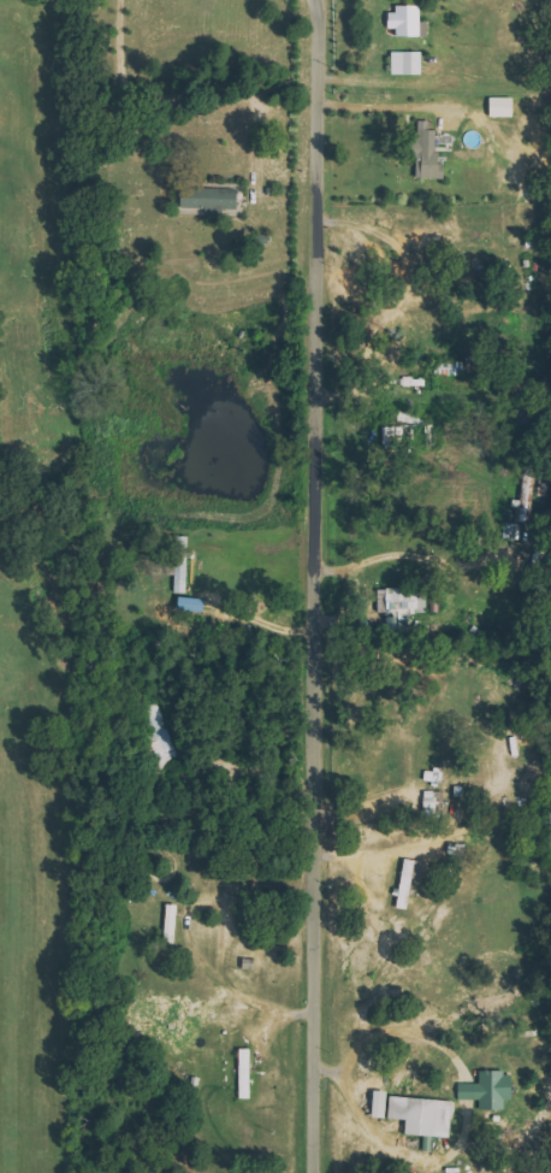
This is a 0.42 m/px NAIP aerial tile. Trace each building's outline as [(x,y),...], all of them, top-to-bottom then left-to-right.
[(393,36),(423,36),(423,21),(416,21),(416,5),(392,5),(392,13),(384,13),(384,28),(393,28),(393,36)] [(417,52),(388,51),(387,74),(416,74),(417,52)] [(507,97),(485,98),(485,117),(507,116),(507,97)] [(414,144),(407,144),(407,158),(413,158),(412,178),(441,179),(442,164),(437,164),(437,152),(430,151),(431,121),(415,121),(414,144)] [(236,190),(174,187),(173,207),(201,208),(201,213),(235,214),(236,190)] [(420,426),(379,427),(380,446),(395,446),(395,439),(407,439),(407,447),(421,446),(420,426)] [(171,592),(184,592),(185,537),(172,537),(171,592)] [(407,880),(415,881),(418,862),(398,859),(392,909),(404,910),(407,880)] [(477,1072),(477,1085),(456,1085),(456,1099),(481,1099),(481,1106),(507,1106),(507,1072),(477,1072)] [(444,1137),(445,1102),(384,1100),(383,1120),(400,1120),(399,1136),(444,1137)]
